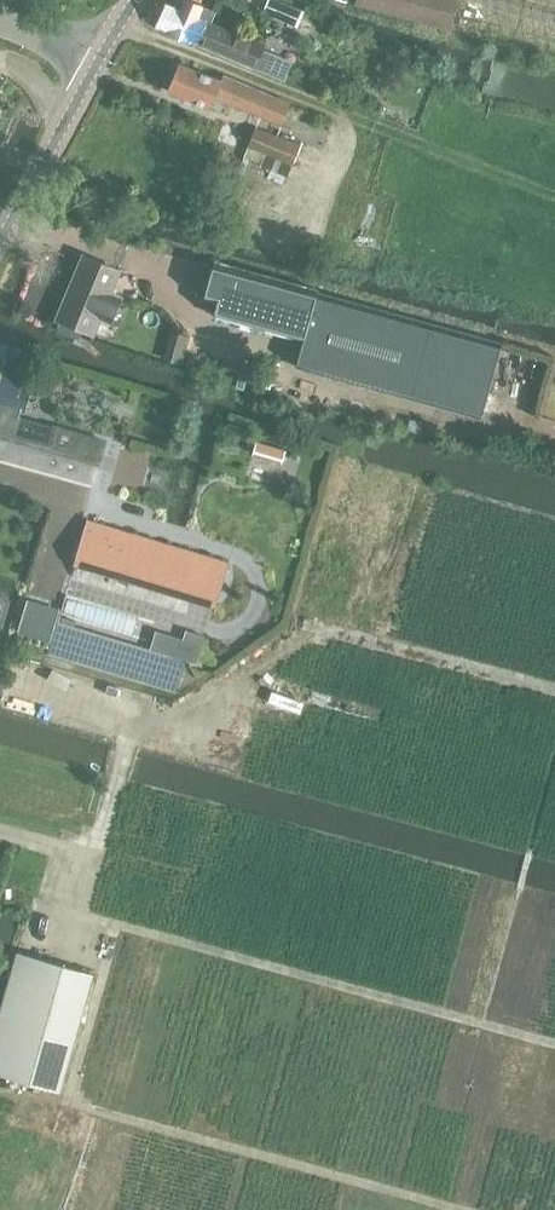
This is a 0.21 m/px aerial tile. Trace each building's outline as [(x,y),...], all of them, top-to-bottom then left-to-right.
[(263,12),(298,27),(305,11),(278,0),(269,0),(263,12)] [(457,0),(357,0),(356,3),(393,13),(418,20),(449,29),(457,0)] [(157,27),(197,44),(204,27),(209,29),(211,23),(214,15),(204,11),(201,19),(190,14),(193,6),(181,1),(177,9),(167,4),(157,27)] [(264,45),(211,23),(209,29),(204,27),(197,44),(283,80),(291,61),(262,49),(264,45)] [(214,97),(282,125),(290,104),(223,76),(221,81),(179,64),(168,91),(209,108),(214,97)] [(302,146),(286,139),(257,127),(249,144),(265,151),(294,163),(302,146)] [(265,151),(259,163),(289,176),(294,163),(265,151)] [(111,322),(120,298),(110,293),(120,270),(84,256),(59,319),(94,333),(100,318),(111,322)] [(502,342),(434,323),(317,292),(318,289),(215,262),(204,303),(208,304),(212,310),(210,315),(304,340),(297,367),(482,417),(502,342)] [(172,331),(164,360),(184,365),(191,337),(172,331)] [(14,416),(16,409),(23,411),(30,387),(21,385),(27,362),(6,356),(0,379),(0,404),(3,405),(1,413),(0,412),(0,457),(94,483),(111,423),(87,416),(82,435),(14,416)] [(257,441),(253,453),(282,462),(286,450),(257,441)] [(88,520),(77,557),(217,600),(229,562),(88,520)] [(28,600),(18,632),(51,642),(61,609),(28,600)] [(57,623),(48,654),(177,692),(186,661),(57,623)] [(152,630),(150,638),(153,639),(151,648),(197,661),(205,635),(186,629),(184,637),(156,629),(155,631),(152,630)] [(270,698),(302,710),(312,685),(280,673),(270,698)] [(94,973),(18,952),(2,1006),(0,1014),(0,1074),(61,1091),(94,973)]
